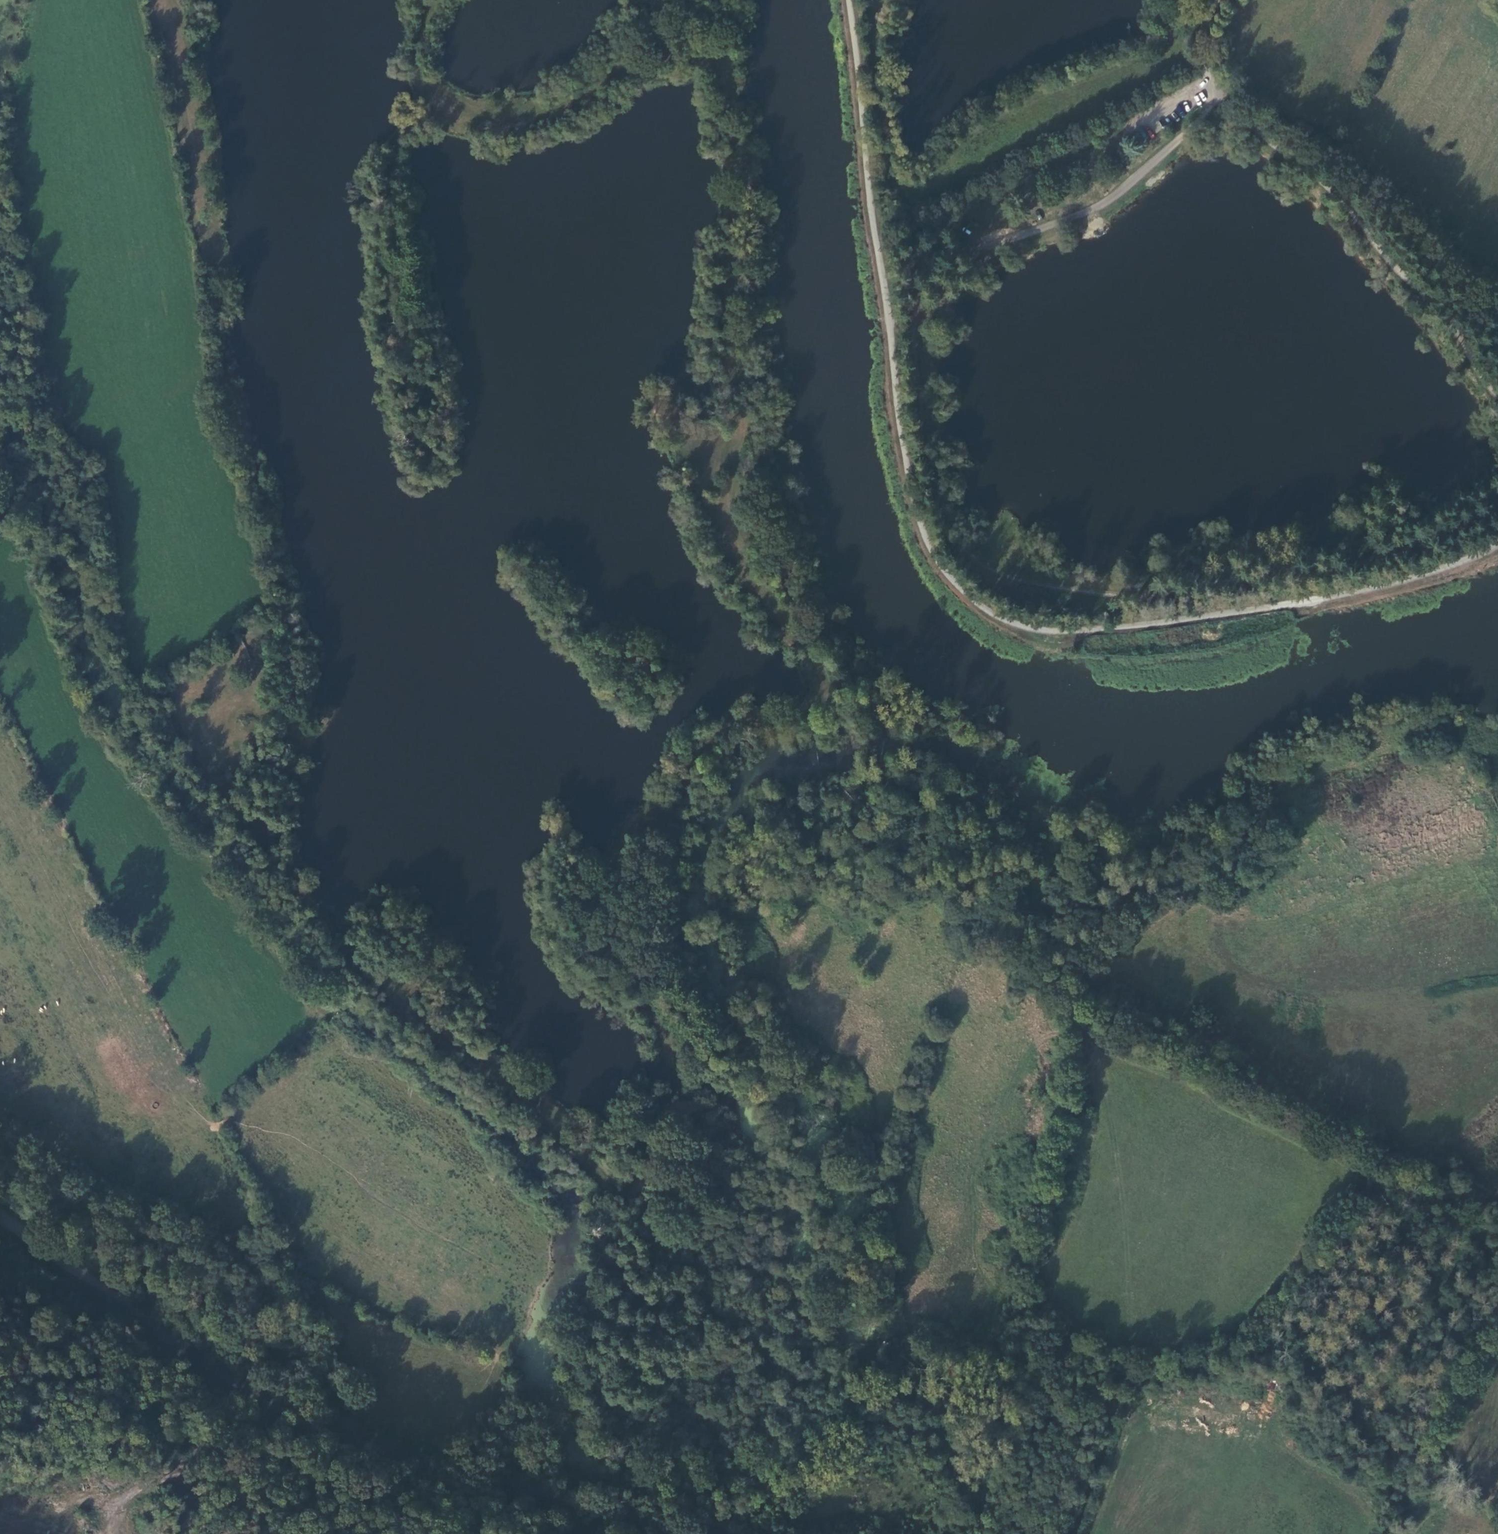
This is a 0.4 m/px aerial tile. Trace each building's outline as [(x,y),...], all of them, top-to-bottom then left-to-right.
[(183,1482),(180,1487),(189,1492),(192,1486),(183,1482)]
